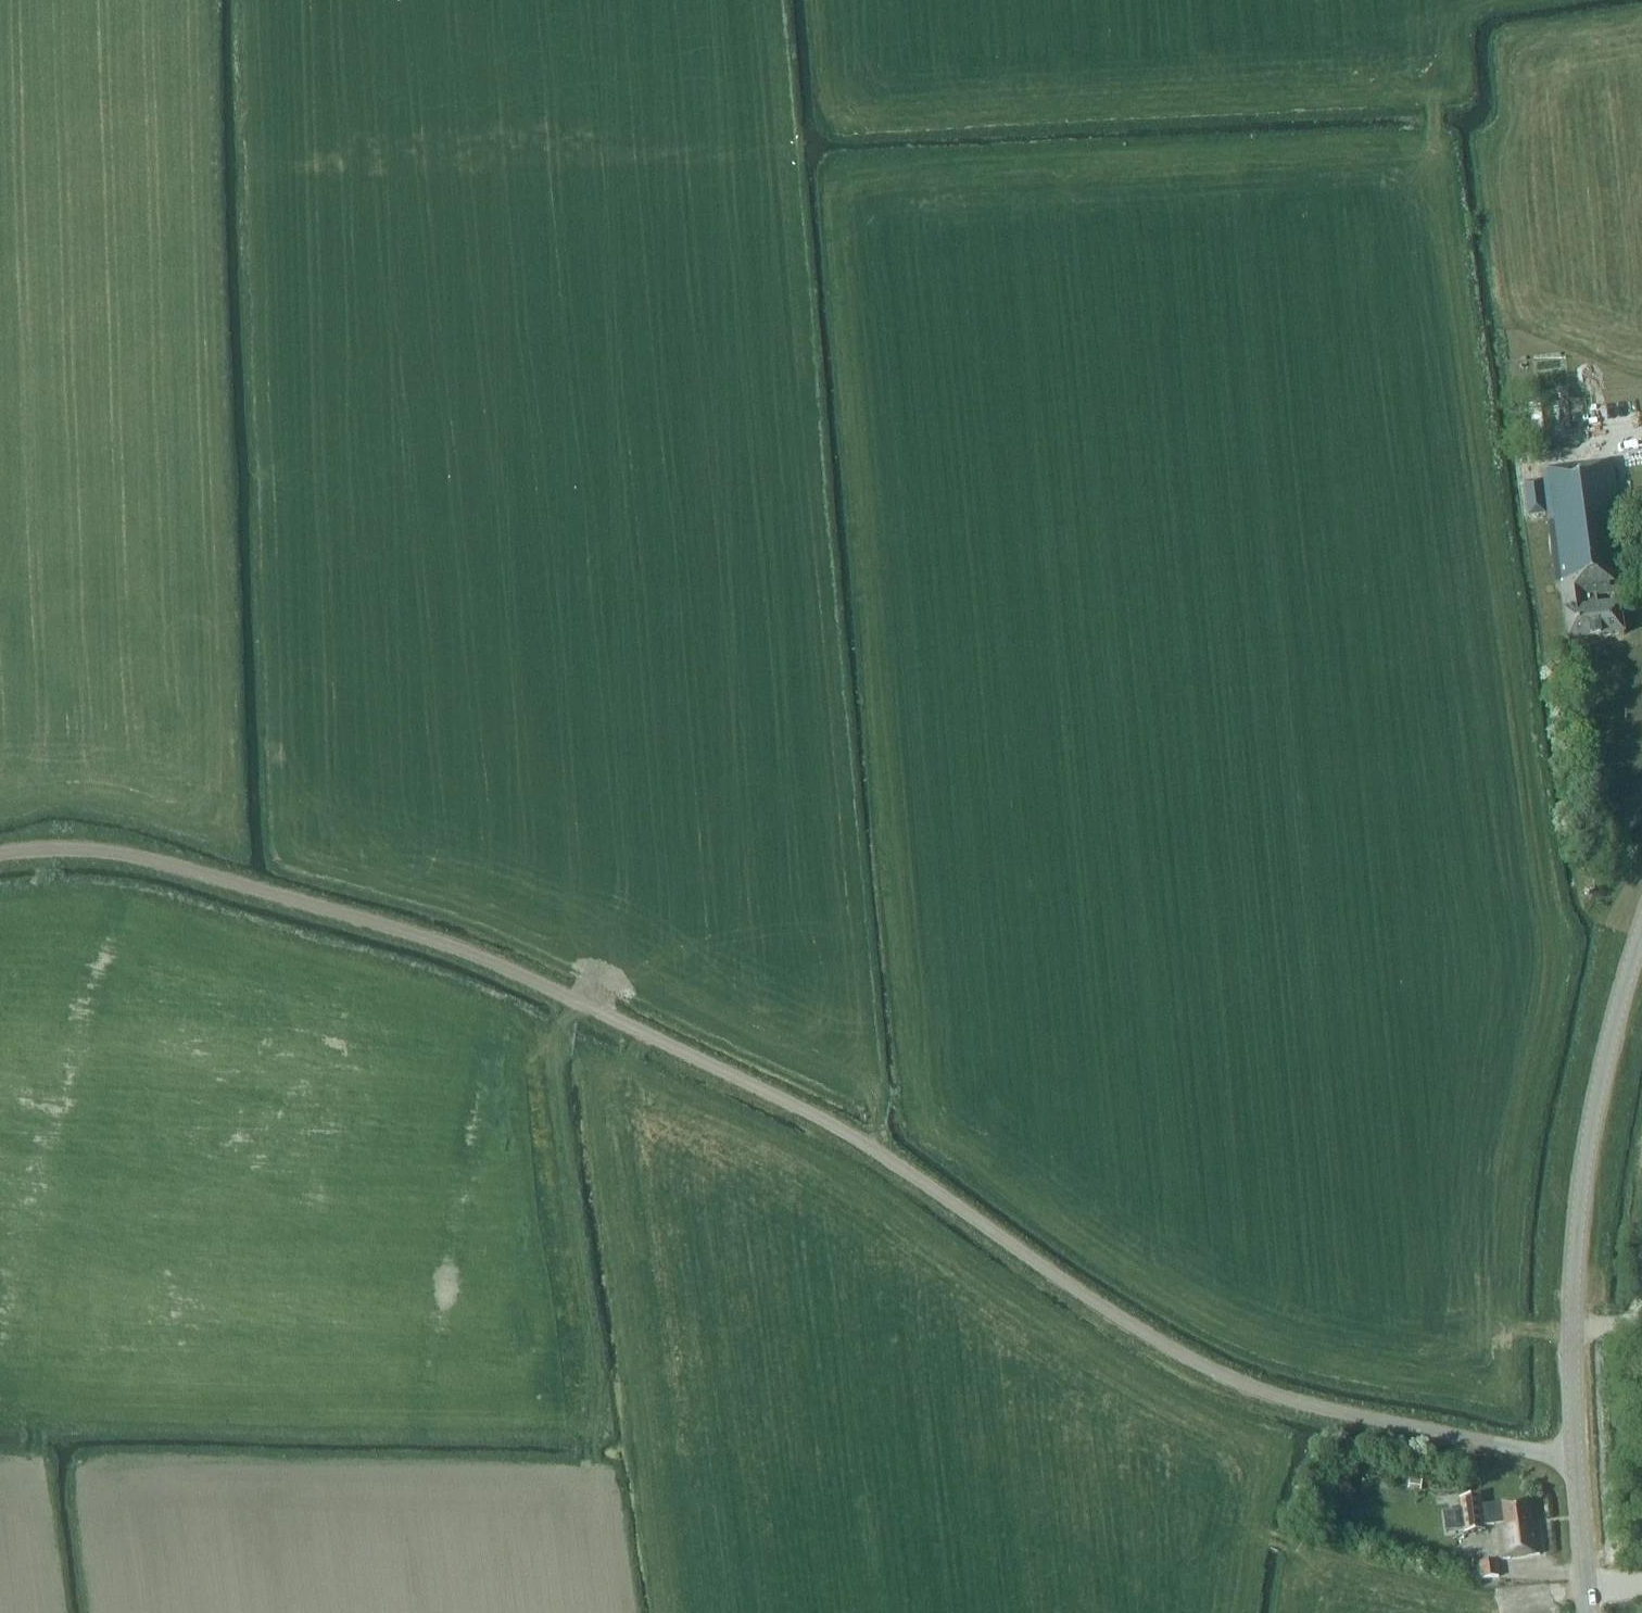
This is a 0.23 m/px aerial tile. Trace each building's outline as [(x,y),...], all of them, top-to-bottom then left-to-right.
[(1547,517),(1555,588),(1560,587),(1568,643),(1624,635),(1620,604),(1596,608),(1594,597),(1629,592),(1630,597),(1636,596),(1635,586),(1632,587),(1614,462),(1542,471),(1543,481),(1523,484),(1528,520),(1547,517)] [(1453,1512),(1444,1513),(1446,1532),(1455,1531),(1464,1530),(1464,1534),(1485,1532),(1484,1528),(1497,1527),(1501,1559),(1539,1554),(1536,1525),(1530,1525),(1526,1502),(1494,1506),(1482,1507),(1480,1497),(1460,1499),(1461,1511),(1453,1512)] [(1468,1564),(1471,1581),(1499,1578),(1497,1561),(1468,1564)]
